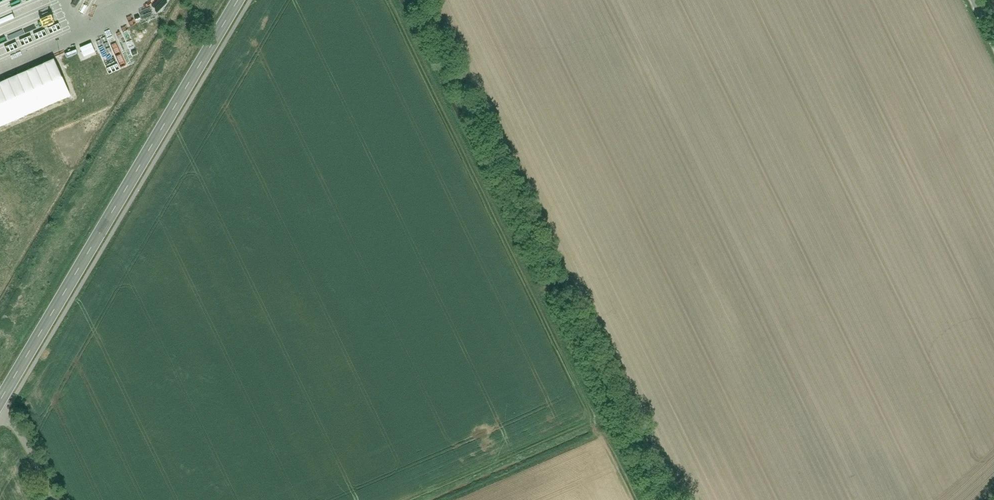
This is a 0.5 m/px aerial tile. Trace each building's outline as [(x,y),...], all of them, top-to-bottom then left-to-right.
[(69,91),(52,54),(0,78),(0,122),(69,91)]
